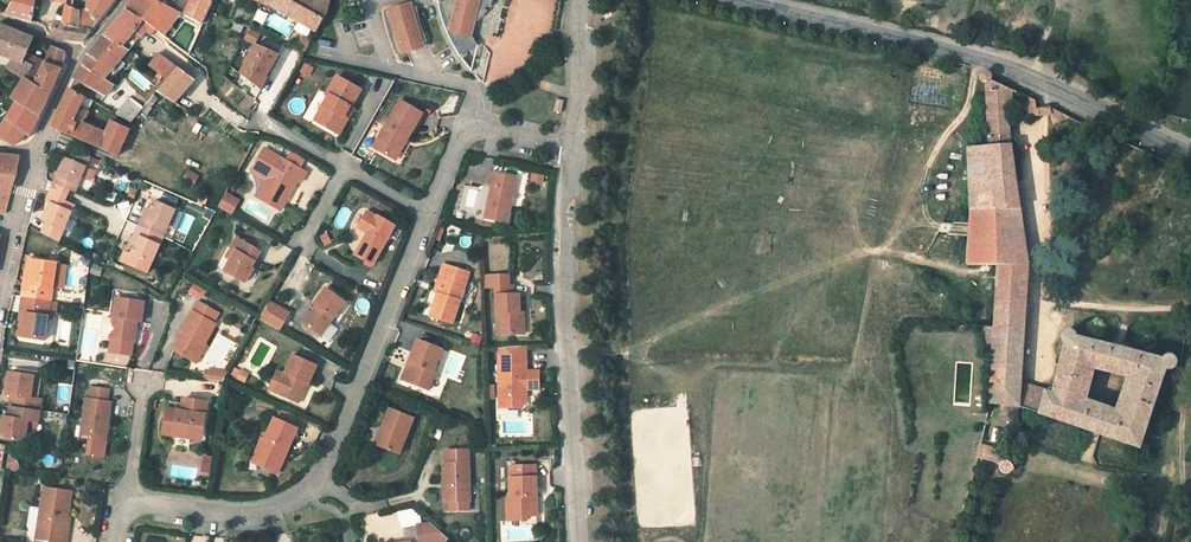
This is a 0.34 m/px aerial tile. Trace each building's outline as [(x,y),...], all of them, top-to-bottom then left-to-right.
[(35,26),(40,0),(19,0),(11,17),(35,26)] [(112,0),(89,0),(85,11),(76,12),(75,27),(85,29),(97,17),(112,0)] [(189,28),(195,16),(199,8),(181,0),(178,0),(177,3),(171,0),(133,0),(189,28)] [(242,6),(247,9),(251,9),(301,39),(309,24),(264,0),(244,0),(242,6)] [(480,46),(474,38),(478,21),(484,17),(489,11),(487,10),(489,6),(493,7),(495,0),(448,0),(438,2),(441,17),(447,32),(454,46),(461,58),(480,46)] [(414,2),(388,9),(402,56),(428,48),(414,2)] [(122,3),(115,15),(133,28),(142,34),(144,30),(136,23),(140,17),(122,3)] [(71,9),(67,7),(65,25),(57,24),(55,38),(81,44),(85,29),(75,27),(76,12),(71,9)] [(105,30),(96,42),(114,55),(119,59),(124,51),(119,48),(133,28),(115,15),(105,30)] [(0,25),(0,50),(14,57),(8,66),(20,79),(7,97),(11,100),(40,120),(61,75),(61,64),(61,58),(48,50),(42,64),(31,59),(29,62),(20,59),(29,39),(0,25)] [(100,77),(114,55),(96,42),(82,61),(80,63),(100,77)] [(261,68),(267,57),(242,47),(238,56),(261,68)] [(256,78),(261,68),(238,56),(232,67),(234,67),(256,78)] [(158,87),(169,75),(149,61),(140,74),(158,87)] [(309,77),(314,66),(304,62),(299,72),(309,77)] [(80,63),(72,75),(92,87),(100,77),(80,63)] [(234,67),(229,77),(251,91),(257,79),(234,67)] [(1163,358),(1160,359),(1158,361),(1072,338),(1070,334),(1066,332),(1061,333),(1057,338),(1057,342),(1059,346),(1047,390),(1020,382),(1027,265),(1010,145),(1008,119),(1011,90),(989,80),(989,75),(987,72),(982,70),(977,73),(976,79),(978,83),(983,84),(985,146),(964,147),(966,210),(963,266),(974,266),(972,328),(990,328),(986,405),(1018,408),(1033,413),(1033,419),(1136,453),(1163,374),(1168,374),(1171,372),(1174,368),(1174,364),(1172,361),(1170,358),(1166,357),(1163,358)] [(72,75),(66,87),(95,106),(103,94),(92,87),(72,75)] [(147,101),(163,111),(185,86),(169,75),(158,87),(147,101)] [(936,100),(938,80),(928,79),(926,99),(936,100)] [(331,121),(336,111),(338,112),(348,94),(325,81),(315,99),(318,101),(305,126),(317,133),(319,130),(330,136),(336,123),(331,121)] [(45,137),(108,164),(119,138),(99,129),(92,145),(63,132),(75,105),(61,97),(45,137)] [(11,100),(0,126),(0,137),(18,144),(26,144),(40,120),(11,100)] [(556,100),(553,112),(560,113),(563,101),(556,100)] [(121,110),(108,123),(120,131),(124,126),(127,123),(133,117),(121,110)] [(341,113),(338,112),(336,111),(331,121),(336,123),(341,113)] [(406,129),(384,116),(363,152),(383,163),(394,144),(396,146),(406,129)] [(259,184),(270,164),(261,159),(252,157),(242,175),(243,179),(254,185),(255,182),(259,184)] [(74,188),(78,178),(83,167),(62,158),(56,173),(50,185),(47,193),(59,199),(62,191),(71,195),(74,188)] [(296,179),(270,164),(259,184),(249,203),(270,215),(287,185),(291,187),(296,179)] [(180,179),(193,186),(199,175),(187,168),(180,179)] [(530,172),(528,181),(542,184),(544,175),(530,172)] [(508,183),(481,177),(478,189),(482,190),(475,222),(499,228),(508,183)] [(82,191),(86,182),(78,178),(74,188),(82,191)] [(63,201),(67,202),(71,195),(62,191),(59,199),(63,201)] [(227,208),(214,201),(207,214),(220,221),(227,208)] [(42,204),(39,211),(45,213),(48,206),(42,204)] [(58,211),(48,206),(45,213),(39,228),(36,233),(40,235),(37,244),(52,252),(65,222),(56,217),(58,211)] [(344,229),(351,210),(341,206),(334,225),(344,229)] [(58,211),(56,217),(65,222),(68,215),(58,211)] [(140,232),(134,230),(131,238),(156,248),(167,221),(147,213),(143,223),(140,232)] [(384,230),(367,220),(365,223),(356,217),(347,233),(356,238),(345,259),(362,270),(384,230)] [(134,230),(140,232),(143,223),(137,222),(134,230)] [(318,236),(324,246),(331,242),(326,232),(318,236)] [(156,248),(131,238),(127,247),(132,249),(129,256),(125,267),(119,265),(115,273),(142,284),(145,276),(156,248)] [(220,256),(225,258),(220,267),(214,279),(235,290),(243,277),(239,275),(249,257),(226,245),(220,256)] [(215,265),(220,267),(225,258),(220,256),(215,265)] [(90,274),(99,276),(101,266),(92,263),(90,274)] [(21,306),(26,268),(21,267),(20,279),(17,278),(13,305),(21,306)] [(50,271),(26,268),(21,306),(26,307),(44,309),(50,271)] [(463,279),(438,271),(434,282),(437,283),(424,322),(447,330),(463,279)] [(192,282),(188,293),(201,299),(206,288),(192,282)] [(334,307),(313,293),(303,309),(306,311),(294,329),(312,341),(334,307)] [(512,299),(489,300),(491,340),(514,339),(513,317),(512,299)] [(16,335),(14,345),(21,346),(26,307),(21,306),(16,335)] [(136,311),(108,306),(105,326),(101,346),(104,346),(122,349),(125,350),(127,338),(131,339),(136,311)] [(43,350),(46,326),(49,310),(44,309),(26,307),(21,346),(43,350)] [(258,308),(248,326),(268,337),(278,319),(258,308)] [(182,369),(191,352),(194,353),(206,332),(204,331),(209,322),(189,310),(171,340),(172,341),(163,359),(182,369)] [(247,329),(251,317),(241,314),(237,326),(247,329)] [(101,346),(105,326),(96,324),(93,326),(90,341),(93,344),(101,346)] [(122,349),(104,346),(103,355),(120,358),(122,349)] [(402,368),(407,370),(400,387),(422,396),(429,378),(427,377),(435,356),(410,346),(402,368)] [(492,370),(519,368),(518,349),(491,351),(492,370)] [(196,354),(194,353),(191,352),(182,369),(186,372),(196,354)] [(308,371),(284,361),(276,380),(279,381),(271,401),(290,409),(298,390),(300,391),(308,371)] [(519,368),(492,370),(494,412),(514,411),(519,406),(515,402),(519,396),(519,392),(533,391),(532,374),(520,375),(519,368)] [(223,381),(228,384),(227,386),(234,390),(240,380),(233,376),(231,379),(226,376),(223,381)] [(22,405),(24,386),(24,383),(0,380),(0,403),(1,403),(0,414),(0,415),(29,419),(31,406),(26,405),(22,405)] [(91,448),(93,431),(98,431),(101,410),(98,409),(99,398),(81,396),(79,407),(76,407),(71,445),(91,448)] [(515,402),(519,406),(524,400),(519,396),(515,402)] [(154,445),(188,449),(190,432),(195,433),(198,411),(172,408),(170,421),(169,430),(156,429),(154,445)] [(15,451),(16,442),(18,429),(28,430),(29,419),(0,415),(0,450),(15,451)] [(382,416),(374,436),(379,438),(374,452),(394,460),(407,425),(382,416)] [(170,421),(157,419),(156,429),(169,430),(170,421)] [(288,435),(264,426),(256,449),(252,448),(248,461),(254,464),(251,473),(269,481),(276,463),(274,462),(276,456),(279,457),(288,435)] [(28,430),(18,429),(16,442),(26,443),(28,430)] [(374,452),(379,438),(374,436),(369,451),(374,452)] [(979,443),(977,456),(989,459),(991,445),(979,443)] [(199,472),(208,473),(211,456),(202,454),(199,472)] [(442,469),(439,469),(440,490),(443,490),(444,508),(466,507),(463,455),(441,456),(442,469)] [(997,469),(1008,473),(1012,463),(1001,459),(997,469)] [(9,465),(7,479),(23,481),(18,473),(9,465)] [(506,483),(531,481),(530,470),(505,471),(506,483)] [(501,503),(502,514),(508,514),(509,525),(522,525),(522,520),(533,519),(531,481),(506,483),(507,502),(501,503)] [(29,537),(34,538),(34,541),(59,541),(57,541),(62,502),(35,498),(29,537)] [(398,511),(400,527),(420,524),(417,508),(398,511)] [(394,512),(365,519),(371,539),(399,531),(394,512)] [(533,519),(522,520),(522,525),(523,531),(533,530),(533,519)] [(460,526),(458,537),(468,540),(471,528),(460,526)] [(426,529),(408,531),(409,541),(438,541),(438,540),(426,529)]
